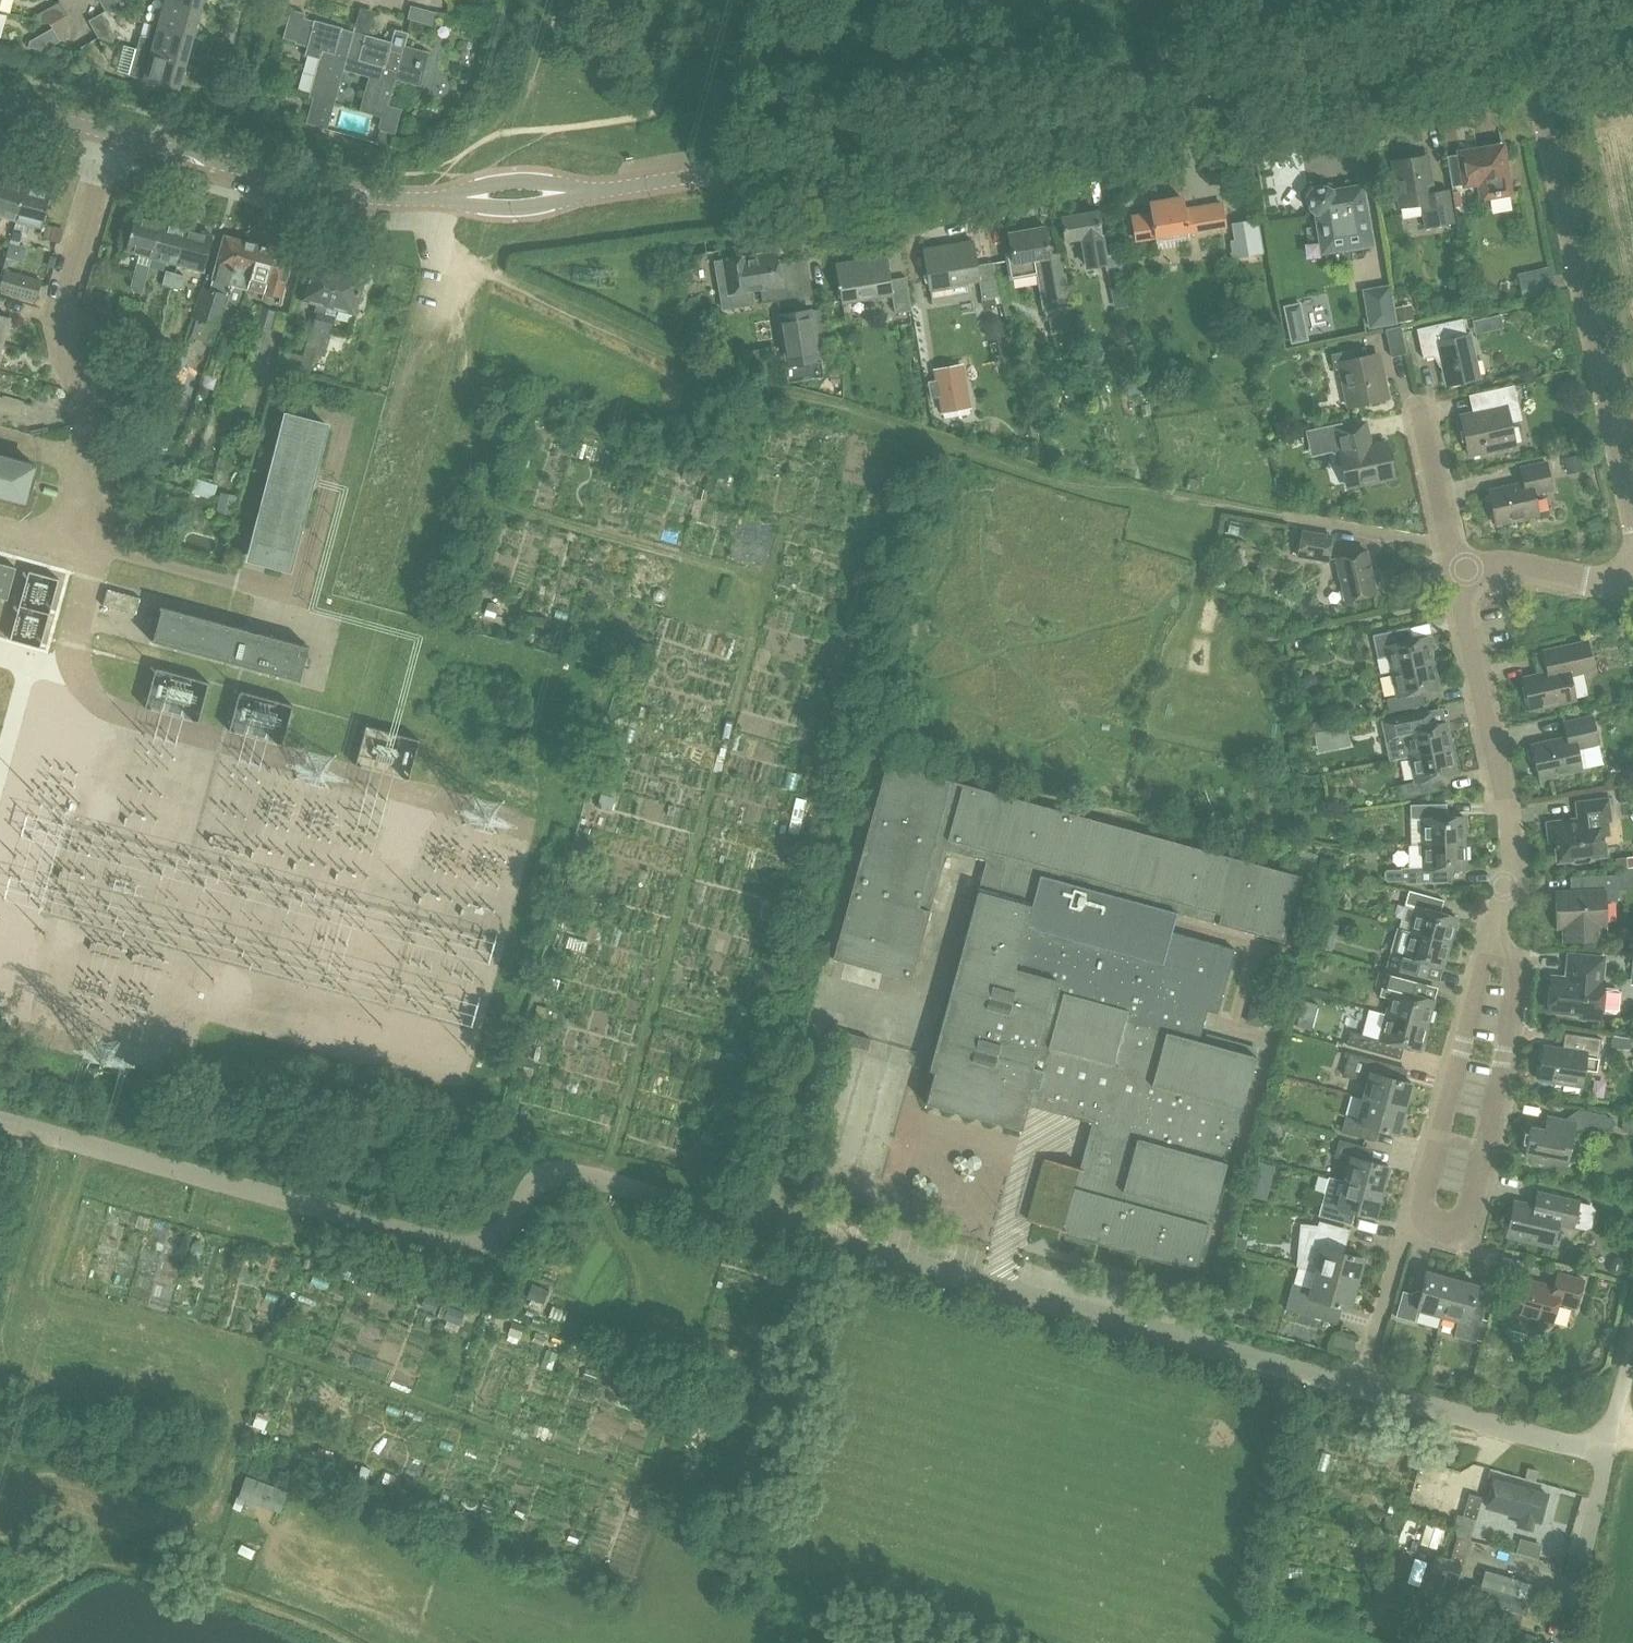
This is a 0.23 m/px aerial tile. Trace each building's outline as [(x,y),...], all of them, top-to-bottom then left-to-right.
[(108,11),(121,14),(122,7),(118,0),(99,0),(106,10),(108,11)] [(143,22),(193,36),(201,9),(167,0),(165,0),(163,10),(157,8),(153,23),(144,21),(143,22)] [(201,9),(203,0),(167,0),(201,9)] [(50,24),(68,14),(60,1),(38,13),(37,12),(35,20),(50,24)] [(346,58),(343,69),(368,76),(359,112),(381,118),(379,125),(380,128),(376,143),(392,147),(395,132),(402,108),(389,105),(396,79),(421,86),(430,52),(417,48),(417,49),(405,46),(409,32),(395,28),(391,42),(369,36),(376,10),(360,6),(353,31),(345,57),(346,58)] [(319,57),(309,97),(312,98),(305,124),(327,129),(343,69),(346,58),(345,57),(353,31),(304,18),(305,12),(290,8),(282,37),(296,40),(295,44),(306,47),(304,53),(319,57)] [(98,37),(108,40),(113,41),(115,34),(102,12),(89,20),(98,37)] [(143,22),(136,49),(186,62),(193,36),(143,22)] [(43,50),(60,40),(53,27),(31,40),(30,39),(28,46),(43,50)] [(106,67),(108,60),(107,60),(95,39),(81,46),(91,64),(106,67)] [(186,62),(136,49),(129,76),(179,89),(186,62)] [(1459,152),(1459,153),(1447,155),(1454,201),(1460,200),(1457,184),(1464,183),(1464,185),(1477,183),(1480,197),(1510,193),(1502,145),(1459,152)] [(1425,225),(1453,221),(1447,189),(1433,191),(1427,154),(1394,160),(1402,205),(1421,202),(1425,225)] [(0,179),(0,217),(0,216),(16,220),(26,185),(25,185),(24,182),(16,180),(14,182),(0,178),(0,179)] [(26,185),(16,220),(10,241),(20,244),(23,232),(28,233),(30,224),(41,227),(51,192),(48,191),(47,188),(39,186),(36,188),(26,185)] [(1312,260),(1326,257),(1327,262),(1347,258),(1345,245),(1371,241),(1362,185),(1332,190),(1327,186),(1314,188),(1310,193),(1312,206),(1317,210),(1319,223),(1306,226),(1312,260)] [(1213,231),(1227,229),(1222,201),(1196,205),(1194,207),(1193,208),(1193,209),(1193,212),(1186,213),(1182,194),(1152,200),(1154,210),(1134,214),(1138,234),(1157,231),(1158,234),(1194,228),(1194,229),(1200,228),(1204,247),(1216,245),(1213,231)] [(1067,238),(1086,235),(1090,263),(1107,260),(1106,254),(1098,209),(1063,215),(1067,238)] [(137,261),(132,280),(131,284),(134,289),(143,292),(153,256),(152,255),(161,219),(151,217),(150,213),(142,211),(139,214),(136,212),(126,248),(143,253),(139,262),(137,261)] [(1264,250),(1258,216),(1232,220),(1235,237),(1231,238),(1234,255),(1264,250)] [(161,219),(152,255),(153,256),(178,262),(187,226),(176,223),(174,220),(167,218),(164,220),(161,219)] [(47,223),(43,237),(58,241),(62,228),(47,223)] [(187,226),(178,262),(203,269),(213,233),(210,232),(208,229),(202,227),(200,230),(187,226)] [(1010,231),(1013,250),(1005,251),(1009,278),(1018,277),(1037,274),(1046,319),(1049,319),(1051,333),(1074,328),(1067,291),(1061,251),(1050,253),(1045,226),(1010,231)] [(213,277),(210,288),(204,286),(194,318),(219,326),(225,305),(243,238),(225,233),(213,277)] [(925,246),(931,285),(981,276),(974,237),(925,246)] [(243,238),(225,305),(238,309),(244,285),(249,286),(260,243),(243,238)] [(260,243),(249,286),(265,291),(276,247),(260,243)] [(276,247),(265,291),(281,295),(293,252),(276,247)] [(725,254),(726,258),(714,259),(721,308),(754,303),(752,287),(764,285),(767,300),(812,294),(807,257),(780,261),(778,248),(774,249),(771,247),(763,248),(761,251),(745,253),(745,251),(725,254)] [(906,275),(890,278),(886,253),(837,261),(841,286),(829,288),(835,321),(847,319),(844,300),(893,292),(896,311),(912,308),(906,275)] [(312,366),(314,364),(339,268),(328,265),(327,260),(318,258),(316,261),(313,260),(303,297),(316,301),(314,311),(316,311),(313,324),(311,324),(303,354),(280,348),(276,363),(310,371),(312,366)] [(339,268),(314,364),(325,355),(338,307),(355,311),(365,275),(363,274),(361,270),(354,268),(351,271),(339,268)] [(4,270),(2,277),(0,284),(0,289),(36,299),(41,280),(4,270)] [(166,270),(162,283),(158,282),(153,305),(166,308),(171,286),(172,286),(176,272),(166,270)] [(176,272),(172,286),(173,286),(167,310),(181,313),(186,289),(181,289),(185,275),(176,272)] [(1522,299),(1557,292),(1553,276),(1519,284),(1522,299)] [(1369,327),(1397,322),(1390,283),(1362,288),(1369,327)] [(921,294),(923,311),(942,308),(940,292),(921,294)] [(105,297),(93,293),(89,305),(102,309),(105,297)] [(984,295),(982,296),(983,306),(997,303),(995,293),(984,295)] [(1343,332),(1336,301),(1310,307),(1317,338),(1343,332)] [(1411,304),(1396,307),(1399,322),(1413,319),(1411,304)] [(264,306),(242,383),(256,387),(273,328),(277,310),(264,306)] [(826,306),(812,309),(811,307),(778,313),(787,367),(820,361),(817,340),(831,337),(826,306)] [(1500,314),(1490,317),(1493,330),(1503,328),(1500,314)] [(3,344),(6,333),(10,318),(0,315),(0,343),(3,344)] [(994,315),(987,317),(983,323),(986,334),(992,338),(999,336),(1003,330),(1000,319),(994,315)] [(1423,358),(1440,354),(1447,384),(1479,377),(1469,335),(1466,335),(1462,318),(1417,328),(1423,358)] [(1391,355),(1406,352),(1401,324),(1385,327),(1391,355)] [(1309,339),(1306,327),(1288,331),(1291,343),(1309,339)] [(225,359),(233,334),(220,330),(212,355),(224,358),(225,359)] [(1134,344),(1119,347),(1122,362),(1137,359),(1134,344)] [(1334,368),(1343,366),(1352,407),(1385,399),(1375,353),(1366,355),(1364,347),(1331,354),(1334,368)] [(224,358),(212,355),(208,371),(219,375),(224,358)] [(937,394),(940,410),(970,404),(962,361),(932,367),(934,378),(928,379),(931,395),(937,394)] [(236,387),(222,384),(218,402),(232,405),(236,387)] [(1479,410),(1461,414),(1470,455),(1515,445),(1510,422),(1522,419),(1514,384),(1475,393),(1479,410)] [(291,572),(329,423),(284,411),(245,560),(291,572)] [(1332,451),(1341,456),(1348,486),(1393,476),(1385,442),(1370,445),(1365,422),(1343,426),(1342,421),(1305,429),(1311,455),(1332,451)] [(179,441),(159,435),(154,454),(173,460),(179,441)] [(1017,450),(1028,454),(1032,442),(1021,438),(1017,450)] [(1586,470),(1583,454),(1565,458),(1568,474),(1586,470)] [(36,465),(0,456),(0,494),(26,501),(36,465)] [(1523,483),(1488,491),(1496,523),(1538,513),(1534,493),(1553,489),(1546,462),(1520,467),(1523,483)] [(196,476),(183,518),(194,521),(198,509),(211,498),(213,498),(218,484),(196,476)] [(220,490),(215,514),(232,517),(237,494),(220,490)] [(1298,554),(1328,560),(1332,535),(1302,530),(1298,554)] [(1345,600),(1376,593),(1366,551),(1336,558),(1345,600)] [(7,600),(16,569),(0,564),(0,598),(7,600)] [(21,604),(51,613),(60,578),(30,570),(21,604)] [(142,614),(147,597),(113,588),(108,605),(142,614)] [(51,613),(21,604),(11,639),(42,647),(51,613)] [(145,625),(156,628),(153,639),(298,681),(307,648),(162,606),(159,617),(148,614),(145,625)] [(1377,658),(1388,656),(1391,671),(1433,661),(1428,636),(1411,640),(1408,627),(1372,635),(1377,658)] [(1570,674),(1593,669),(1587,641),(1543,650),(1548,672),(1523,677),(1530,709),(1575,699),(1570,674)] [(1433,661),(1391,671),(1397,696),(1386,698),(1389,712),(1425,704),(1422,691),(1439,687),(1433,661)] [(1317,677),(1313,673),(1307,674),(1304,678),(1304,684),(1309,687),(1315,687),(1318,682),(1317,677)] [(1382,722),(1385,735),(1390,759),(1409,755),(1409,756),(1452,747),(1446,722),(1430,725),(1427,712),(1382,722)] [(1577,747),(1598,743),(1592,716),(1563,722),(1566,737),(1532,745),(1539,777),(1581,768),(1577,747)] [(1315,732),(1316,732),(1327,729),(1329,729),(1322,717),(1313,722),(1315,732)] [(1539,724),(1541,736),(1560,732),(1558,720),(1539,724)] [(1330,742),(1327,729),(1316,732),(1319,745),(1330,742)] [(1585,748),(1590,769),(1611,764),(1606,743),(1585,748)] [(1452,747),(1409,756),(1415,781),(1400,784),(1403,798),(1443,789),(1440,776),(1457,773),(1452,747)] [(1170,931),(1175,912),(1283,941),(1301,876),(886,763),(833,959),(859,966),(911,980),(946,849),(986,861),(929,1070),(934,1071),(925,1103),(1021,1129),(1028,1103),(1096,1121),(1099,1127),(1093,1130),(1084,1168),(1082,1169),(1051,1160),(1034,1222),(1060,1229),(1059,1233),(1196,1270),(1211,1215),(1213,1215),(1256,1056),(1198,1040),(1206,1010),(1217,1013),(1234,949),(1170,931)] [(1600,822),(1611,820),(1608,797),(1575,801),(1577,818),(1547,822),(1549,841),(1556,840),(1559,860),(1604,855),(1600,822)] [(114,821),(117,806),(104,803),(101,818),(114,821)] [(1408,844),(1465,842),(1464,816),(1447,816),(1446,803),(1410,804),(1411,843),(1408,844)] [(1465,842),(1408,844),(1409,864),(1399,865),(1399,867),(1384,868),(1381,870),(1381,878),(1384,881),(1402,880),(1405,883),(1449,882),(1448,869),(1466,868),(1465,842)] [(1632,867),(1632,857),(1617,858),(1617,868),(1632,867)] [(1599,890),(1556,892),(1557,927),(1561,927),(1562,941),(1606,939),(1604,901),(1618,900),(1616,874),(1599,875),(1599,890)] [(1409,890),(1405,903),(1399,927),(1409,930),(1408,931),(1450,942),(1457,917),(1440,913),(1444,900),(1409,890)] [(1408,931),(1402,956),(1391,953),(1388,966),(1423,976),(1426,963),(1443,968),(1450,942),(1408,931)] [(1333,937),(1316,932),(1312,945),(1329,950),(1333,937)] [(1600,1018),(1601,1012),(1615,1013),(1619,1009),(1621,991),(1618,987),(1603,985),(1603,981),(1601,981),(1604,957),(1569,954),(1567,978),(1551,976),(1548,1010),(1580,1013),(1580,1016),(1600,1018)] [(1386,1013),(1386,1014),(1427,1025),(1434,1000),(1418,996),(1421,983),(1379,971),(1375,984),(1382,986),(1380,995),(1390,998),(1386,1013)] [(1303,999),(1296,1025),(1311,1029),(1318,1004),(1303,999)] [(1267,1009),(1266,1009),(1251,1005),(1247,1021),(1263,1025),(1265,1017),(1267,1009)] [(1347,1044),(1365,1049),(1400,1059),(1404,1046),(1420,1050),(1427,1025),(1386,1014),(1386,1013),(1368,1008),(1361,1034),(1350,1031),(1347,1044)] [(870,1038),(844,1031),(841,1042),(867,1049),(870,1038)] [(1596,1071),(1601,1038),(1587,1036),(1585,1052),(1544,1045),(1539,1080),(1564,1083),(1563,1090),(1579,1092),(1580,1086),(1581,1086),(1583,1069),(1596,1071)] [(1612,1036),(1610,1047),(1629,1049),(1630,1038),(1612,1036)] [(1367,1081),(1363,1097),(1404,1108),(1411,1083),(1385,1076),(1388,1063),(1349,1053),(1343,1074),(1367,1081)] [(1363,1097),(1357,1118),(1346,1115),(1341,1132),(1368,1139),(1371,1127),(1398,1134),(1404,1108),(1363,1097)] [(1530,1126),(1525,1155),(1535,1157),(1538,1161),(1544,1162),(1547,1160),(1567,1164),(1573,1137),(1573,1134),(1576,1122),(1565,1119),(1547,1116),(1546,1122),(1544,1129),(1536,1127),(1530,1126)] [(1624,1116),(1623,1129),(1632,1130),(1632,1117),(1624,1116)] [(1617,1124),(1612,1117),(1598,1127),(1602,1133),(1617,1124)] [(1350,1160),(1344,1181),(1382,1192),(1389,1166),(1362,1159),(1366,1147),(1339,1139),(1334,1156),(1350,1160)] [(1344,1181),(1339,1198),(1324,1194),(1318,1215),(1345,1222),(1348,1210),(1375,1217),(1382,1192),(1344,1181)] [(1572,1227),(1573,1225),(1585,1228),(1591,1225),(1595,1209),(1591,1203),(1549,1193),(1545,1209),(1515,1202),(1507,1234),(1552,1245),(1557,1224),(1572,1227)] [(1315,1271),(1315,1272),(1357,1283),(1363,1258),(1337,1251),(1340,1238),(1344,1226),(1319,1219),(1318,1224),(1300,1222),(1296,1265),(1315,1271)] [(1244,1251),(1247,1240),(1236,1237),(1233,1248),(1244,1251)] [(1622,1273),(1624,1264),(1621,1260),(1616,1258),(1611,1262),(1610,1270),(1612,1275),(1618,1276),(1622,1273)] [(1415,1321),(1418,1309),(1442,1316),(1452,1278),(1427,1271),(1421,1293),(1416,1291),(1413,1293),(1412,1295),(1402,1292),(1396,1316),(1415,1321)] [(1315,1272),(1310,1288),(1292,1283),(1285,1309),(1317,1318),(1322,1301),(1350,1308),(1357,1283),(1315,1272)] [(1517,1278),(1508,1310),(1506,1321),(1510,1327),(1526,1332),(1531,1328),(1534,1317),(1552,1321),(1557,1301),(1576,1306),(1583,1279),(1556,1272),(1552,1287),(1517,1278)] [(1452,1278),(1442,1316),(1458,1320),(1454,1335),(1475,1341),(1483,1314),(1470,1311),(1477,1285),(1452,1278)] [(1384,1354),(1381,1366),(1393,1369),(1396,1358),(1384,1354)] [(1462,1373),(1458,1388),(1468,1391),(1473,1376),(1462,1373)] [(1528,1467),(1525,1479),(1536,1481),(1539,1470),(1528,1467)] [(288,1490),(246,1474),(238,1496),(280,1511),(288,1490)] [(1542,1520),(1550,1491),(1493,1476),(1485,1505),(1542,1520)] [(1476,1519),(1482,1496),(1470,1492),(1463,1515),(1476,1519)] [(1457,1536),(1470,1539),(1475,1521),(1476,1520),(1476,1519),(1463,1515),(1462,1515),(1457,1513),(1453,1525),(1457,1534),(1457,1536)] [(1427,1522),(1420,1542),(1437,1547),(1443,1527),(1427,1522)] [(1451,1556),(1451,1558),(1451,1559),(1458,1560),(1463,1562),(1464,1561),(1470,1539),(1457,1536),(1451,1556)] [(1446,1575),(1447,1570),(1451,1558),(1451,1557),(1436,1553),(1431,1571),(1446,1575)] [(1463,1562),(1458,1560),(1451,1559),(1451,1558),(1447,1570),(1448,1570),(1460,1573),(1463,1562)] [(1454,1596),(1460,1573),(1448,1570),(1447,1570),(1446,1575),(1441,1592),(1442,1593),(1454,1596)] [(1446,1575),(1431,1571),(1428,1582),(1430,1589),(1441,1592),(1446,1575)] [(1521,1613),(1525,1599),(1516,1596),(1520,1581),(1485,1571),(1480,1586),(1472,1584),(1468,1598),(1521,1613)] [(1505,1642),(1534,1642),(1536,1637),(1503,1624),(1497,1640),(1505,1642)]
